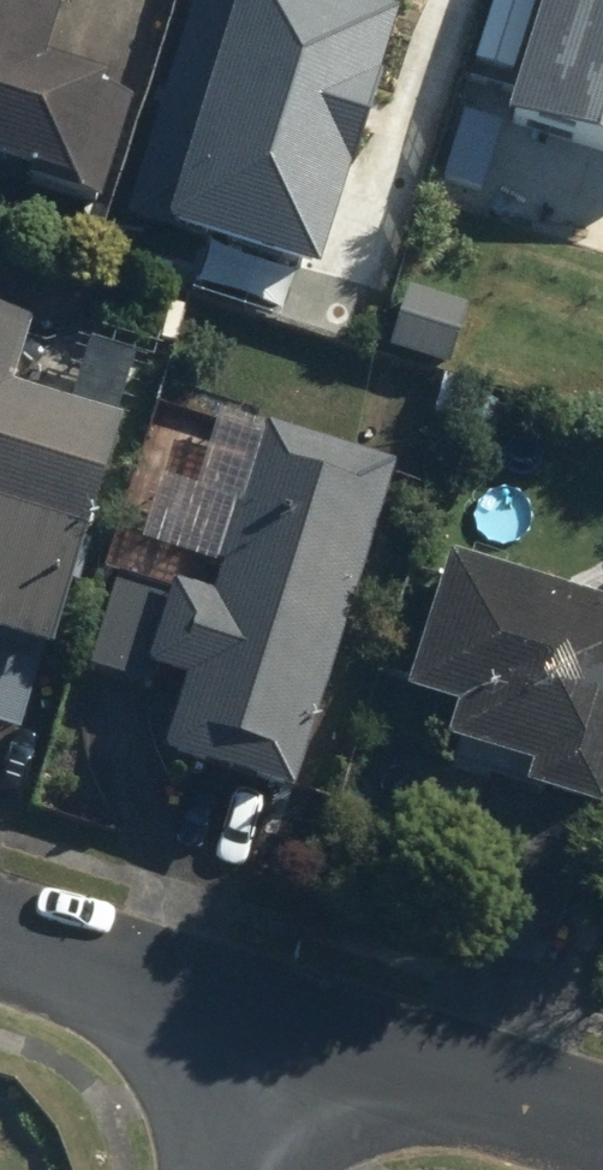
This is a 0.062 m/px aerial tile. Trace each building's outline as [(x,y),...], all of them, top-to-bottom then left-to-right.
[(90,218),(123,110),(25,80),(49,0),(0,0),(0,191),(90,218)] [(326,304),(414,39),(297,0),(196,0),(118,235),(326,304)] [(433,138),(602,196),(602,0),(480,0),(433,138)] [(464,311),(392,287),(367,361),(439,385),(464,311)] [(0,316),(0,385),(20,322),(0,316)] [(31,672),(109,423),(0,389),(0,662),(31,672)] [(273,820),(387,468),(263,428),(205,609),(107,577),(76,674),(141,695),(143,688),(171,697),(145,779),(273,820)] [(435,559),(381,695),(452,723),(433,770),(580,828),(602,770),(602,625),(435,559)]
